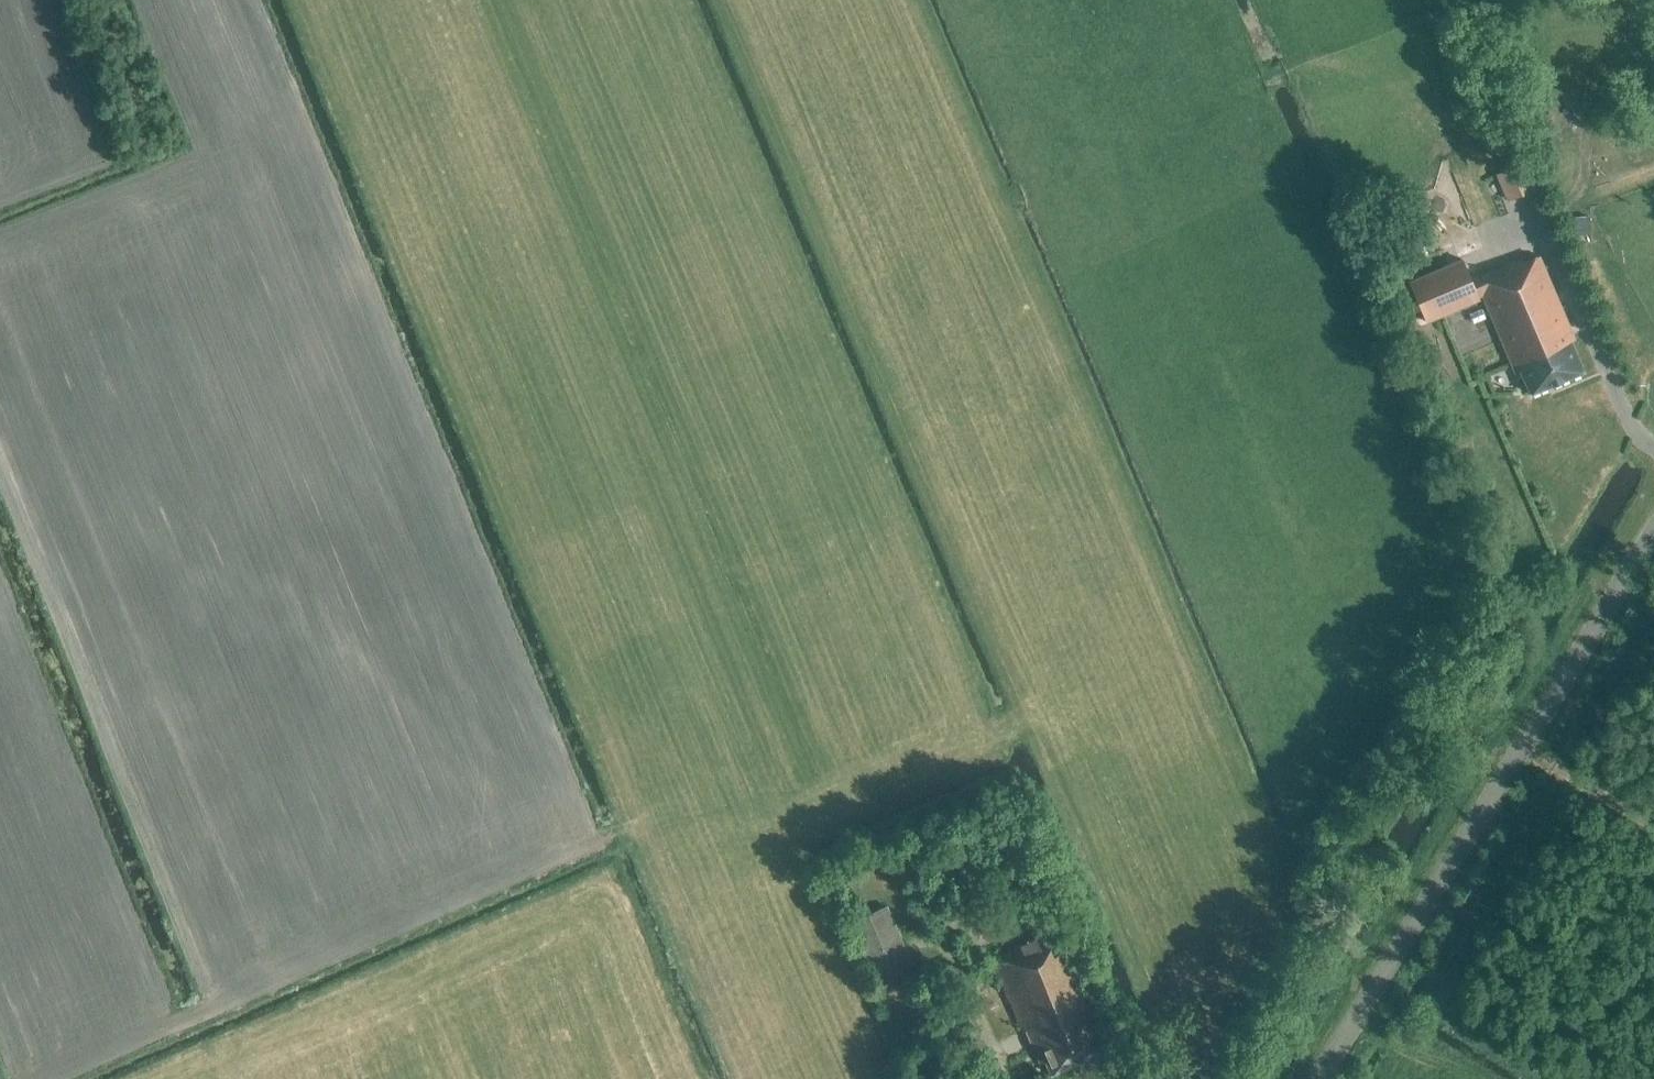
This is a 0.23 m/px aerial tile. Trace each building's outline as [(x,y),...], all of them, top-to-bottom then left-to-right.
[(1495,175),(1507,201),(1536,188),(1524,162),(1519,164),(1517,158),(1497,167),(1500,173),(1495,175)] [(1573,233),(1588,233),(1587,216),(1573,217),(1573,233)] [(1409,282),(1426,322),(1479,300),(1478,297),(1482,295),(1515,373),(1520,370),(1530,394),(1583,371),(1570,340),(1574,339),(1539,256),(1523,263),(1521,258),(1470,280),(1462,260),(1409,282)] [(870,972),(908,955),(886,906),(849,922),(870,972)] [(1099,1018),(1068,948),(1052,955),(1044,934),(991,958),(1031,1050),(1039,1046),(1051,1074),(1106,1049),(1093,1020),(1099,1018)]
